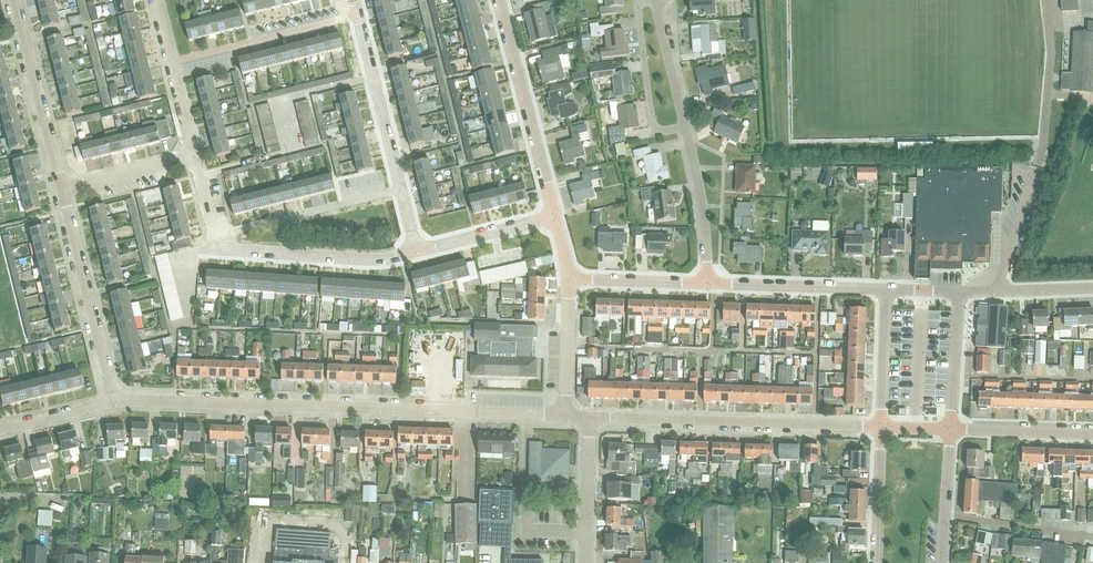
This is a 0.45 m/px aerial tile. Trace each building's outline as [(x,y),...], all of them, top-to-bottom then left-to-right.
[(55,0),(39,4),(42,16),(58,13),(55,0)] [(116,3),(119,17),(136,12),(132,0),(127,0),(116,3)] [(257,0),(242,0),(246,16),(260,13),(257,0)] [(260,13),(274,9),(271,0),(257,0),(260,13)] [(274,9),(287,6),(286,0),(271,0),(274,9)] [(425,0),(419,0),(421,10),(427,9),(425,0)] [(431,10),(437,8),(434,0),(429,0),(431,10)] [(476,0),(469,0),(456,3),(460,17),(479,12),(476,0)] [(622,0),(606,0),(607,7),(600,8),(601,15),(617,14),(617,7),(623,6),(622,0)] [(710,0),(690,0),(691,13),(691,17),(700,16),(700,19),(716,18),(716,7),(711,7),(710,0)] [(1063,13),(1078,11),(1076,0),(1062,0),(1063,13)] [(532,13),(526,15),(533,43),(550,38),(557,37),(554,26),(547,28),(543,11),(550,10),(548,3),(531,7),(532,13)] [(394,17),(391,4),(376,8),(379,20),(394,17)] [(88,20),(85,6),(79,7),(81,14),(83,21),(88,20)] [(437,8),(431,10),(435,24),(440,22),(437,8)] [(427,9),(421,10),(424,23),(430,21),(427,9)] [(227,15),(231,31),(245,28),(240,11),(227,15)] [(483,26),(479,12),(460,17),(463,30),(483,26)] [(61,26),(58,13),(42,16),(46,30),(61,26)] [(83,21),(81,14),(69,17),(70,23),(83,21)] [(227,15),(213,18),(217,35),(231,31),(227,15)] [(123,33),(140,29),(136,16),(120,20),(123,33)] [(397,29),(394,17),(379,20),(382,33),(397,29)] [(213,18),(200,22),(204,38),(217,35),(213,18)] [(754,20),(744,20),(745,42),(755,41),(754,20)] [(433,34),(430,21),(424,23),(427,35),(433,34)] [(186,25),(190,42),(204,38),(200,22),(186,25)] [(443,36),(440,22),(435,24),(438,37),(443,36)] [(1071,92),(1092,93),(1092,22),(1088,22),(1087,33),(1074,33),(1071,92)] [(598,25),(590,26),(591,37),(591,39),(599,38),(599,36),(606,35),(608,50),(602,51),(603,59),(608,58),(629,55),(627,42),(625,42),(624,31),(615,32),(614,26),(599,28),(598,25)] [(483,26),(463,30),(467,44),(486,39),(483,26)] [(88,44),(94,43),(91,30),(85,32),(84,27),(74,30),(75,36),(86,34),(88,44)] [(696,34),(692,35),(693,53),(702,52),(703,56),(719,55),(719,43),(717,43),(716,27),(715,27),(695,28),(696,34)] [(143,43),(140,29),(123,33),(127,47),(143,43)] [(397,29),(382,33),(385,45),(400,42),(397,29)] [(114,59),(124,58),(121,33),(111,35),(114,59)] [(433,34),(427,35),(431,48),(436,47),(433,34)] [(327,38),(331,53),(344,50),(340,35),(327,38)] [(589,35),(582,35),(583,48),(591,47),(589,35)] [(52,53),(67,50),(64,36),(48,40),(52,53)] [(443,36),(438,37),(441,51),(447,49),(443,36)] [(331,53),(327,38),(315,41),(318,56),(331,53)] [(490,53),(486,39),(467,44),(470,58),(490,53)] [(315,41),(302,44),(306,60),(318,56),(315,41)] [(400,42),(385,45),(389,58),(404,55),(400,42)] [(566,42),(560,44),(561,48),(562,52),(567,51),(568,50),(566,42)] [(94,43),(88,44),(91,57),(97,55),(94,43)] [(143,43),(127,47),(130,60),(146,56),(143,43)] [(306,60),(302,44),(290,47),(293,63),(306,60)] [(293,63),(290,47),(277,50),(281,66),(293,63)] [(567,51),(562,52),(561,48),(543,53),(545,61),(538,63),(544,84),(565,79),(559,58),(568,56),(567,51)] [(450,63),(447,49),(441,51),(445,64),(450,63)] [(70,62),(67,50),(52,53),(55,66),(70,62)] [(281,66),(277,50),(264,54),(268,69),(281,66)] [(490,53),(470,58),(474,71),(493,66),(490,53)] [(264,54),(252,57),(256,72),(268,69),(264,54)] [(97,55),(91,57),(94,69),(100,68),(97,55)] [(72,70),(88,66),(86,56),(70,60),(72,70)] [(150,69),(146,56),(130,60),(133,73),(150,69)] [(240,60),(242,70),(243,75),(256,72),(252,57),(240,60)] [(437,74),(443,72),(439,59),(426,62),(428,69),(435,67),(437,74)] [(70,62),(55,66),(58,78),(73,74),(70,62)] [(450,63),(445,64),(448,78),(459,75),(457,67),(452,68),(450,63)] [(618,68),(615,68),(615,66),(589,69),(591,79),(613,76),(616,97),(633,95),(630,73),(619,75),(618,68)] [(395,84),(410,81),(407,67),(392,71),(395,84)] [(712,90),(729,85),(724,67),(709,71),(708,67),(696,70),(700,87),(703,86),(705,96),(713,94),(712,90)] [(100,68),(94,69),(98,82),(103,80),(100,68)] [(150,69),(133,73),(125,75),(128,89),(137,87),(153,83),(150,69)] [(479,89),(498,84),(494,71),(475,76),(479,89)] [(587,71),(580,73),(581,80),(589,79),(587,71)] [(9,84),(6,72),(0,73),(0,87),(9,84)] [(237,72),(232,73),(235,86),(240,85),(237,72)] [(446,85),(443,72),(437,74),(440,86),(446,85)] [(73,74),(58,78),(61,91),(76,87),(73,74)] [(350,74),(337,77),(338,82),(351,79),(350,74)] [(337,77),(324,80),(326,86),(338,82),(337,77)] [(200,95),(215,91),(211,78),(197,82),(200,95)] [(106,93),(103,80),(98,82),(101,94),(106,93)] [(324,80),(312,83),(313,89),(326,86),(324,80)] [(410,81),(395,84),(398,97),(413,93),(410,81)] [(453,96),(458,95),(455,81),(449,82),(453,96)] [(156,96),(153,83),(137,87),(140,100),(156,96)] [(313,89),(312,83),(299,86),(301,92),(313,89)] [(754,83),(733,89),(735,96),(756,90),(754,83)] [(9,84),(0,87),(0,100),(13,97),(9,84)] [(498,84),(479,89),(479,90),(473,91),(475,96),(480,95),(482,103),(501,98),(498,84)] [(243,97),(240,85),(235,86),(238,99),(243,97)] [(449,98),(446,85),(440,86),(443,99),(449,98)] [(550,90),(551,94),(550,94),(551,100),(548,101),(552,118),(561,116),(561,120),(571,117),(574,117),(577,115),(578,111),(577,107),(574,105),(571,104),(568,106),(566,106),(564,100),(573,95),(570,85),(550,90)] [(301,92),(299,86),(287,90),(288,95),(301,92)] [(76,87),(61,91),(64,103),(79,99),(76,87)] [(287,90),(274,93),(276,98),(288,95),(287,90)] [(218,104),(215,91),(200,95),(203,107),(218,104)] [(106,93),(101,94),(104,108),(109,106),(106,93)] [(274,93),(262,96),(263,101),(276,98),(274,93)] [(416,106),(413,93),(398,97),(401,109),(416,106)] [(97,94),(89,95),(91,103),(99,102),(97,94)] [(342,104),(336,106),(337,112),(343,110),(359,107),(356,96),(355,94),(344,96),(340,97),(342,104)] [(462,108),(458,95),(453,96),(456,110),(462,108)] [(263,101),(262,96),(248,99),(250,105),(263,101)] [(13,97),(0,100),(0,111),(1,113),(16,109),(13,97)] [(243,97),(238,99),(241,111),(247,110),(243,97)] [(449,98),(443,99),(446,111),(452,110),(449,98)] [(505,112),(501,98),(482,103),(486,116),(505,112)] [(83,112),(79,99),(64,103),(67,116),(83,112)] [(151,101),(138,104),(139,109),(152,106),(151,101)] [(297,111),(310,108),(309,102),(296,105),(297,111)] [(617,122),(620,122),(621,128),(609,130),(611,144),(626,142),(625,136),(624,130),(639,128),(636,106),(626,107),(626,102),(609,104),(611,118),(617,122)] [(317,117),(322,116),(319,103),(314,104),(317,117)] [(138,104),(126,107),(127,113),(139,109),(138,104)] [(218,104),(203,107),(206,120),(221,116),(218,104)] [(258,114),(271,111),(269,104),(256,108),(258,114)] [(416,106),(401,109),(405,122),(419,118),(416,106)] [(126,107),(113,110),(115,116),(127,113),(126,107)] [(359,107),(343,110),(347,123),(362,119),(359,107)] [(310,108),(297,111),(299,117),(312,114),(310,108)] [(465,122),(462,108),(456,110),(460,123),(465,122)] [(16,109),(1,113),(4,126),(19,122),(16,109)] [(250,122),(255,121),(252,109),(247,110),(250,122)] [(715,109),(708,126),(716,131),(714,134),(738,144),(745,128),(737,124),(739,121),(732,118),(730,121),(723,118),(724,114),(725,113),(715,109)] [(115,116),(113,110),(101,113),(102,119),(115,116)] [(455,123),(452,110),(446,111),(449,124),(455,123)] [(272,118),(271,111),(258,114),(260,121),(272,118)] [(508,125),(505,112),(486,116),(489,130),(508,125)] [(101,113),(88,117),(89,122),(102,119),(101,113)] [(313,120),(312,114),(299,117),(300,123),(313,120)] [(224,129),(221,116),(206,120),(209,132),(224,129)] [(322,116),(317,117),(320,130),(325,128),(322,116)] [(89,122),(88,117),(75,120),(76,125),(89,122)] [(272,118),(260,121),(261,128),(274,124),(272,118)] [(423,131),(419,118),(405,122),(408,134),(423,131)] [(348,129),(342,131),(344,137),(350,135),(365,132),(362,119),(347,123),(348,129)] [(313,120),(300,123),(302,129),(315,126),(313,120)] [(255,121),(250,122),(253,135),(258,134),(255,121)] [(22,134),(19,122),(4,126),(7,138),(22,134)] [(145,131),(148,146),(161,143),(161,141),(172,138),(168,122),(157,125),(156,123),(143,126),(145,131)] [(465,122),(460,123),(463,137),(468,135),(465,122)] [(455,123),(449,124),(453,137),(458,136),(455,123)] [(274,124),(261,128),(263,135),(276,131),(274,124)] [(508,125),(489,130),(493,143),(512,139),(508,125)] [(574,141),(560,145),(562,152),(561,152),(565,166),(574,164),(573,160),(584,157),(580,142),(590,140),(588,133),(586,125),(570,129),(571,136),(572,136),(574,141)] [(315,126),(302,129),(303,136),(316,132),(315,126)] [(328,141),(325,128),(320,130),(323,142),(328,141)] [(423,131),(408,134),(411,148),(426,144),(426,143),(436,141),(432,128),(423,131)] [(228,141),(224,129),(209,132),(213,145),(228,141)] [(148,146),(145,131),(132,134),(136,149),(148,146)] [(276,131),(263,135),(265,142),(277,138),(276,131)] [(123,152),(120,137),(118,132),(106,135),(107,140),(111,155),(123,152)] [(316,132),(303,136),(305,142),(318,138),(316,132)] [(368,144),(365,132),(350,135),(353,148),(368,144)] [(22,134),(7,138),(1,140),(2,146),(4,146),(5,152),(10,150),(10,151),(25,147),(22,134)] [(132,134),(120,137),(123,152),(136,149),(132,134)] [(261,147),(258,134),(253,135),(256,148),(261,147)] [(468,135),(463,137),(466,150),(472,149),(470,142),(473,141),(472,138),(469,138),(468,135)] [(98,159),(95,143),(93,138),(80,141),(81,147),(75,148),(78,161),(85,159),(85,162),(98,159)] [(279,145),(277,138),(265,142),(266,148),(279,145)] [(318,138),(305,142),(306,149),(319,145),(318,138)] [(515,153),(512,139),(493,143),(496,157),(515,153)] [(111,155),(107,140),(95,143),(98,159),(111,155)] [(228,141),(213,145),(216,158),(231,154),(229,148),(236,146),(234,140),(228,142),(228,141)] [(332,153),(337,152),(334,140),(328,141),(332,153)] [(368,144),(353,148),(356,161),(371,157),(368,144)] [(624,144),(616,146),(618,157),(627,155),(624,144)] [(281,152),(279,145),(266,148),(268,155),(281,152)] [(312,151),(313,157),(327,154),(325,148),(312,151)] [(650,148),(634,151),(636,160),(644,158),(648,175),(654,174),(655,182),(669,179),(667,167),(663,168),(660,154),(651,156),(650,148)] [(475,163),(472,149),(466,150),(470,164),(475,163)] [(312,151),(299,155),(301,160),(313,157),(312,151)] [(340,165),(337,152),(332,153),(335,166),(340,165)] [(462,152),(457,154),(460,167),(466,166),(466,165),(462,152)] [(299,155),(287,158),(288,163),(301,160),(299,155)] [(374,170),(371,157),(356,161),(359,174),(374,170)] [(16,175),(31,171),(28,158),(13,162),(16,175)] [(288,163),(287,158),(274,161),(276,167),(288,163)] [(418,177),(433,174),(430,160),(415,164),(418,177)] [(274,161),(262,164),(263,170),(276,167),(274,161)] [(8,162),(2,163),(6,175),(12,173),(8,162)] [(491,163),(477,167),(478,173),(492,170),(491,163)] [(263,170),(262,164),(249,167),(251,173),(263,170)] [(338,179),(343,178),(340,165),(335,166),(338,179)] [(737,172),(736,190),(745,190),(745,194),(755,194),(756,182),(754,182),(754,167),(739,166),(739,172),(737,172)] [(251,173),(249,167),(237,170),(238,176),(251,173)] [(916,258),(916,259),(930,259),(930,270),(963,271),(963,264),(991,265),(992,214),(1003,214),(1004,196),(1004,176),(1004,169),(993,169),(926,167),(926,168),(918,167),(918,182),(917,196),(916,258)] [(454,182),(460,180),(457,168),(451,169),(454,182)] [(834,176),(834,168),(825,168),(825,175),(821,184),(829,187),(834,176)] [(584,182),(571,185),(573,194),(572,194),(576,207),(585,205),(584,201),(595,198),(591,182),(600,180),(599,173),(598,173),(594,174),(593,169),(582,172),(583,176),(582,177),(584,182)] [(238,176),(237,170),(224,174),(225,179),(238,176)] [(878,181),(878,170),(858,170),(858,179),(866,179),(866,181),(878,181)] [(31,171),(16,175),(19,188),(34,184),(31,171)] [(433,174),(418,177),(421,190),(437,186),(433,174)] [(319,179),(323,194),(336,191),(332,176),(319,179)] [(323,194),(319,179),(306,182),(310,197),(323,194)] [(298,201),(294,185),(292,180),(287,182),(288,187),(281,188),(285,204),(298,201)] [(460,180),(454,182),(458,194),(463,193),(460,180)] [(310,197),(306,182),(294,185),(298,201),(310,197)] [(909,182),(909,196),(913,196),(917,196),(918,182),(909,182)] [(37,196),(34,184),(19,188),(22,200),(37,196)] [(524,185),(510,188),(514,205),(528,201),(524,185)] [(440,198),(437,186),(421,190),(424,202),(440,198)] [(168,204),(183,200),(179,187),(164,191),(168,204)] [(285,204),(281,188),(269,191),(272,207),(285,204)] [(510,188),(497,191),(501,208),(514,205),(510,188)] [(651,222),(656,222),(675,219),(673,200),(671,201),(670,193),(657,195),(657,188),(641,190),(643,202),(653,201),(655,211),(649,211),(651,222)] [(272,207),(269,191),(256,195),(260,210),(272,207)] [(501,208),(497,191),(484,195),(488,211),(501,208)] [(140,211),(146,210),(142,193),(136,194),(140,211)] [(463,193),(458,194),(461,207),(466,206),(463,193)] [(237,199),(230,201),(234,216),(247,213),(243,198),(243,194),(236,196),(237,199)] [(256,195),(243,198),(247,213),(260,210),(256,195)] [(488,211),(484,195),(470,198),(474,215),(488,211)] [(37,196),(22,200),(25,213),(41,209),(37,196)] [(912,221),(913,196),(909,196),(903,196),(902,221),(912,221)] [(443,211),(440,198),(424,202),(427,215),(443,211)] [(131,213),(136,212),(133,199),(127,200),(131,213)] [(186,213),(183,200),(168,204),(171,217),(186,213)] [(752,220),(753,205),(738,205),(738,211),(736,211),(735,228),(744,228),(743,232),(754,232),(754,220),(752,220)] [(94,223),(109,219),(106,206),(91,210),(94,223)] [(146,210),(140,211),(143,224),(149,222),(146,210)] [(136,212),(131,213),(134,226),(139,225),(136,212)] [(186,213),(171,217),(174,229),(189,225),(186,213)] [(109,219),(94,223),(97,235),(112,231),(109,219)] [(809,231),(825,231),(826,221),(809,221),(809,231)] [(149,222),(143,224),(146,236),(152,235),(149,222)] [(17,225),(20,238),(26,237),(23,224),(17,225)] [(142,237),(139,225),(134,226),(137,238),(142,237)] [(189,225),(174,229),(177,241),(192,238),(189,225)] [(33,244),(48,240),(45,227),(30,230),(33,244)] [(115,244),(112,231),(97,235),(100,248),(115,244)] [(846,232),(845,256),(862,257),(862,251),(872,252),(872,233),(846,232)] [(828,256),(829,234),(793,233),(793,252),(816,252),(816,255),(828,256)] [(905,253),(905,233),(890,233),(890,241),(883,241),(882,258),(894,259),(894,253),(905,253)] [(605,249),(605,253),(622,253),(622,245),(627,245),(627,235),(599,234),(599,249),(605,249)] [(152,235),(146,236),(150,249),(155,248),(152,235)] [(643,235),(642,251),(649,251),(649,254),(666,255),(666,246),(670,246),(670,236),(643,235)] [(6,250),(12,249),(8,236),(3,237),(6,250)] [(146,250),(142,237),(137,238),(140,251),(146,250)] [(192,238),(177,241),(172,243),(174,251),(192,247),(191,239),(192,239),(192,238)] [(48,240),(33,244),(36,256),(51,252),(48,240)] [(118,256),(115,244),(100,248),(103,260),(118,256)] [(761,262),(762,248),(747,248),(747,245),(735,245),(734,255),(739,255),(739,264),(755,264),(755,261),(761,262)] [(12,249),(6,250),(9,263),(15,261),(12,249)] [(146,250),(140,251),(143,263),(149,262),(146,250)] [(51,252),(36,256),(39,269),(54,265),(51,252)] [(157,264),(170,261),(169,254),(157,257),(156,257),(157,264)] [(121,269),(118,256),(103,260),(107,273),(121,269)] [(18,274),(15,261),(9,263),(12,275),(18,274)] [(172,267),(170,261),(157,264),(159,270),(172,267)] [(152,275),(149,262),(143,263),(147,277),(152,275)] [(466,262),(452,265),(456,282),(460,295),(466,293),(463,280),(470,278),(466,262)] [(526,263),(519,264),(522,277),(529,276),(526,263)] [(519,264),(513,266),(516,279),(522,277),(519,264)] [(54,265),(39,269),(42,281),(57,277),(54,265)] [(452,265),(439,268),(443,285),(456,282),(452,265)] [(516,279),(513,266),(506,267),(509,280),(516,279)] [(173,274),(172,267),(159,270),(160,277),(173,274)] [(509,280),(506,267),(500,269),(503,282),(509,280)] [(443,285),(439,268),(426,272),(430,288),(443,285)] [(125,282),(121,269),(107,273),(110,286),(125,282)] [(500,269),(493,270),(496,283),(503,282),(500,269)] [(496,283),(493,270),(487,272),(490,285),(496,283)] [(207,289),(221,290),(223,273),(209,272),(207,289)] [(430,288),(426,272),(412,275),(416,292),(430,288)] [(490,285),(487,272),(480,273),(483,286),(490,285)] [(236,274),(223,273),(221,290),(235,291),(236,274)] [(18,274),(12,275),(16,288),(21,286),(18,274)] [(173,274),(160,277),(162,283),(175,280),(173,274)] [(236,274),(235,291),(249,292),(250,275),(236,274)] [(250,275),(249,292),(262,293),(264,276),(250,275)] [(277,277),(264,276),(262,293),(276,294),(277,277)] [(57,277),(42,281),(45,294),(61,290),(57,277)] [(291,278),(277,277),(276,294),(289,295),(291,278)] [(304,279),(291,278),(289,295),(303,296),(304,279)] [(304,279),(303,296),(317,297),(319,280),(304,279)] [(175,280),(162,283),(164,290),(176,287),(175,280)] [(336,299),(337,281),(323,280),(321,297),(336,299)] [(517,286),(516,293),(546,294),(546,280),(531,280),(524,280),(523,286),(517,286)] [(337,281),(336,299),(349,300),(351,282),(337,281)] [(351,282),(349,300),(363,301),(364,284),(351,282)] [(378,285),(364,284),(363,301),(377,302),(378,285)] [(378,285),(377,302),(390,303),(392,286),(378,285)] [(24,299),(21,286),(16,288),(19,300),(24,299)] [(392,286),(390,303),(390,309),(404,310),(404,311),(409,312),(410,298),(405,297),(406,287),(392,286)] [(176,287),(164,290),(165,296),(178,293),(176,287)] [(64,302),(61,290),(45,294),(49,306),(64,302)] [(115,309),(131,305),(128,291),(112,295),(115,309)] [(180,299),(178,293),(165,296),(167,302),(180,299)] [(546,294),(516,293),(502,293),(502,300),(516,300),(530,301),(530,307),(545,308),(546,294)] [(27,311),(24,299),(19,300),(22,313),(27,311)] [(181,306),(180,299),(167,302),(168,309),(181,306)] [(610,317),(611,302),(597,301),(597,317),(603,317),(603,330),(610,330),(610,324),(610,317)] [(64,302),(49,306),(52,319),(67,315),(64,302)] [(624,302),(611,302),(610,317),(624,318),(624,302)] [(629,318),(628,336),(636,336),(636,329),(641,329),(642,318),(643,318),(643,303),(629,302),(629,318)] [(904,303),(896,302),(896,312),(903,312),(904,303)] [(131,305),(115,309),(119,322),(135,318),(142,316),(139,303),(131,305)] [(643,303),(643,318),(649,318),(648,325),(648,332),(648,343),(655,343),(656,325),(656,319),(657,303),(643,303)] [(657,303),(656,319),(670,319),(670,304),(657,303)] [(670,319),(683,320),(684,304),(670,304),(670,319)] [(684,304),(683,320),(697,320),(697,305),(684,304)] [(697,305),(697,320),(711,320),(712,305),(697,305)] [(181,306),(168,309),(170,315),(183,312),(181,306)] [(740,324),(741,306),(724,306),(724,323),(740,324)] [(761,336),(762,307),(748,306),(747,322),(754,322),(754,336),(761,336)] [(545,308),(530,307),(529,321),(545,322),(545,308)] [(762,307),(761,336),(768,337),(768,330),(774,330),(775,307),(762,307)] [(789,308),(775,307),(774,330),(781,330),(781,337),(788,337),(788,330),(788,323),(789,308)] [(978,316),(980,317),(980,321),(978,321),(977,334),(979,334),(979,338),(976,337),(976,347),(988,348),(1005,349),(1007,308),(992,307),(979,307),(978,316)] [(443,308),(437,310),(439,317),(445,315),(443,308)] [(789,308),(788,323),(802,324),(802,308),(789,308)] [(802,308),(802,324),(816,324),(816,309),(802,308)] [(1080,311),(1080,327),(1088,327),(1089,331),(1092,331),(1092,311),(1087,311),(1087,308),(1081,309),(1081,311),(1080,311)] [(464,311),(466,317),(472,316),(471,309),(464,311)] [(925,309),(924,316),(935,317),(935,309),(925,309)] [(1058,319),(1054,319),(1054,332),(1054,341),(1060,341),(1060,332),(1072,331),(1072,328),(1080,327),(1080,311),(1078,311),(1078,309),(1072,309),(1072,311),(1064,312),(1065,319),(1058,319)] [(439,317),(437,310),(430,312),(432,319),(439,317)] [(837,326),(866,327),(867,311),(851,310),(851,319),(837,319),(837,314),(827,314),(822,314),(821,325),(824,325),(830,326),(837,326)] [(27,311),(22,313),(25,325),(30,324),(27,311)] [(164,311),(159,312),(162,326),(167,324),(166,318),(164,311)] [(721,315),(721,311),(712,311),(713,322),(720,322),(720,315),(721,315)] [(183,312),(170,315),(171,321),(184,318),(183,312)] [(1050,328),(1049,312),(1033,313),(1034,325),(1028,325),(1027,321),(1018,322),(1019,337),(1034,336),(1034,329),(1050,328)] [(70,328),(67,315),(52,319),(55,332),(70,328)] [(138,331),(135,318),(119,322),(122,335),(138,331)] [(355,321),(349,321),(349,323),(349,332),(362,333),(362,326),(362,322),(355,322),(355,321)] [(335,325),(334,332),(349,332),(349,323),(341,323),(341,325),(335,325)] [(30,324),(25,325),(28,338),(34,337),(30,324)] [(540,327),(501,325),(476,325),(476,341),(479,342),(478,355),(479,355),(479,359),(473,358),(472,376),(537,379),(538,361),(533,360),(534,338),(539,338),(540,327)] [(837,326),(836,333),(843,333),(850,334),(850,343),(866,343),(866,327),(837,326)] [(11,342),(18,341),(17,329),(9,331),(11,342)] [(141,345),(138,331),(122,335),(125,349),(141,345)] [(1035,341),(1024,341),(1024,355),(1034,355),(1035,341)] [(1037,364),(1046,364),(1046,342),(1037,342),(1037,364)] [(866,343),(850,343),(849,359),(865,359),(866,343)] [(37,345),(30,347),(32,353),(38,352),(45,350),(44,344),(37,345)] [(141,345),(125,349),(129,362),(145,358),(141,345)] [(178,362),(178,378),(192,378),(192,362),(193,355),(185,355),(186,347),(179,347),(178,362)] [(233,364),(233,380),(246,380),(247,364),(239,364),(240,357),(241,357),(241,350),(240,350),(234,350),(234,356),(233,356),(233,364)] [(597,359),(598,350),(589,350),(589,358),(597,359)] [(820,358),(836,358),(843,358),(843,351),(820,350),(820,358)] [(247,357),(247,364),(246,380),(260,380),(261,365),(261,357),(261,351),(254,351),(254,357),(247,357)] [(1001,351),(1000,367),(1008,367),(1008,351),(1001,351)] [(283,366),(282,381),(296,382),(297,366),(291,366),(291,359),(291,352),(283,352),(283,366)] [(297,366),(296,382),(310,382),(310,367),(310,359),(311,359),(311,352),(304,352),(304,359),(304,366),(297,366)] [(342,368),(342,383),(355,383),(356,368),(349,368),(350,353),(343,353),(343,359),(342,368)] [(759,390),(759,404),(772,405),(773,390),(765,390),(766,382),(766,375),(766,366),(764,366),(764,355),(760,355),(760,366),(760,374),(759,381),(759,390)] [(151,356),(145,358),(129,362),(132,376),(148,372),(146,363),(153,361),(151,356)] [(631,385),(630,400),(644,401),(645,357),(638,357),(637,386),(631,385)] [(645,357),(644,401),(657,401),(657,386),(650,386),(651,358),(645,357)] [(978,357),(977,357),(977,374),(989,374),(990,358),(978,357)] [(1085,357),(1074,357),(1073,371),(1084,372),(1085,357)] [(849,359),(849,375),(864,375),(865,359),(849,359)] [(609,385),(603,384),(603,399),(617,400),(617,385),(617,377),(617,370),(618,360),(612,360),(611,378),(609,378),(609,385)] [(665,387),(657,386),(657,401),(670,402),(672,361),(666,360),(665,387)] [(678,361),(672,361),(670,402),(684,402),(685,387),(679,387),(679,373),(678,373),(678,361)] [(718,403),(719,388),(711,388),(712,374),(712,361),(706,361),(705,374),(705,403),(718,403)] [(192,362),(192,378),(206,379),(206,363),(192,362)] [(220,363),(206,363),(206,379),(219,379),(220,363)] [(220,363),(219,379),(233,380),(233,364),(220,363)] [(800,384),(800,391),(799,406),(813,406),(814,366),(808,366),(808,384),(800,384)] [(324,367),(310,367),(310,382),(324,383),(324,367)] [(342,383),(342,368),(329,367),(328,383),(342,383)] [(773,390),(772,405),(786,405),(787,368),(781,367),(780,390),(773,390)] [(356,368),(355,383),(369,384),(369,368),(356,368)] [(383,369),(369,368),(369,384),(383,384),(383,369)] [(794,368),(787,368),(786,405),(799,406),(800,391),(793,391),(794,368)] [(397,369),(383,369),(383,384),(396,385),(397,369)] [(603,399),(603,384),(596,384),(597,369),(591,369),(586,369),(585,376),(585,384),(589,384),(589,399),(603,399)] [(65,374),(69,391),(83,387),(79,370),(65,374)] [(685,387),(684,402),(698,403),(699,373),(692,373),(692,380),(691,380),(691,387),(685,387)] [(719,388),(718,403),(732,404),(732,389),(733,380),(733,373),(726,373),(726,380),(726,388),(719,388)] [(732,389),(732,404),(745,404),(746,389),(738,389),(739,380),(739,374),(733,373),(733,380),(732,389)] [(65,374),(52,377),(56,394),(69,391),(65,374)] [(864,375),(849,375),(836,374),(836,378),(831,378),(831,384),(848,385),(848,390),(848,391),(864,391),(864,375)] [(56,394),(52,377),(39,381),(43,397),(56,394)] [(39,381),(25,384),(30,401),(43,397),(39,381)] [(980,394),(980,407),(981,407),(980,410),(988,410),(989,408),(993,408),(994,393),(994,381),(985,381),(985,388),(987,388),(987,394),(980,394)] [(994,393),(993,408),(1006,408),(1007,395),(1000,395),(1000,393),(1000,381),(994,381),(994,393)] [(1007,395),(1006,408),(1019,409),(1020,382),(1014,382),(1014,395),(1007,395)] [(1020,382),(1019,409),(1033,409),(1033,396),(1026,396),(1027,382),(1020,382)] [(1033,396),(1033,409),(1046,410),(1047,383),(1040,382),(1040,396),(1033,396)] [(1047,383),(1046,410),(1059,410),(1059,397),(1053,397),(1053,383),(1047,383)] [(1059,397),(1059,410),(1072,411),(1073,383),(1067,383),(1066,397),(1059,397)] [(1073,383),(1072,411),(1085,411),(1086,398),(1079,397),(1080,383),(1073,383)] [(30,401),(25,384),(12,387),(16,404),(30,401)] [(617,385),(617,400),(630,400),(631,385),(617,385)] [(12,387),(0,390),(0,398),(2,407),(16,404),(12,387)] [(759,390),(746,389),(745,404),(759,404),(759,390)] [(848,391),(848,390),(834,390),(834,397),(841,397),(848,397),(847,407),(863,408),(864,391),(848,391)] [(898,407),(889,406),(889,415),(898,415),(898,411),(898,407)] [(932,407),(931,408),(926,408),(926,413),(928,413),(928,416),(937,416),(938,413),(938,409),(936,408),(936,407),(932,407)] [(149,444),(149,426),(134,425),(134,439),(142,440),(141,443),(149,444)] [(109,449),(99,449),(100,461),(113,461),(113,457),(114,457),(114,449),(117,448),(118,452),(125,452),(125,444),(126,444),(125,426),(108,427),(109,449)] [(178,441),(179,426),(161,426),(161,440),(160,440),(160,441),(154,440),(154,455),(168,455),(168,440),(178,441)] [(186,427),(186,442),(194,443),(193,453),(206,453),(206,447),(206,445),(207,442),(201,442),(201,427),(186,427)] [(206,447),(206,453),(218,453),(218,441),(228,441),(229,428),(212,428),(211,441),(211,445),(206,445),(206,447)] [(228,441),(228,455),(245,456),(245,442),(246,429),(229,428),(228,441)] [(250,449),(249,463),(263,463),(264,454),(264,447),(273,447),(273,430),(257,429),(257,449),(250,449)] [(292,459),(292,446),(293,430),(278,430),(277,445),(285,445),(284,459),(292,459)] [(413,446),(414,431),(400,430),(399,446),(413,446)] [(317,446),(317,431),(303,431),(303,446),(317,446)] [(331,432),(317,431),(317,446),(323,447),(323,461),(330,461),(331,454),(331,447),(331,432)] [(414,431),(413,446),(419,446),(419,459),(426,460),(426,452),(427,446),(427,431),(414,431)] [(427,431),(427,446),(440,447),(441,431),(427,431)] [(441,431),(440,447),(454,447),(455,432),(454,432),(441,431)] [(76,433),(61,437),(66,459),(72,458),(70,450),(80,448),(76,433)] [(343,449),(359,449),(360,434),(352,434),(352,433),(346,433),(346,434),(343,434),(343,449)] [(380,449),(381,434),(367,433),(366,454),(366,462),(373,462),(373,455),(380,455),(380,449)] [(381,434),(380,449),(394,450),(395,434),(381,434)] [(515,436),(480,435),(479,454),(504,455),(504,458),(513,458),(513,455),(515,455),(515,436)] [(32,462),(34,473),(51,469),(48,456),(56,454),(52,439),(36,443),(38,450),(29,452),(32,462)] [(530,479),(570,480),(570,451),(542,450),(542,444),(531,443),(530,479)] [(676,475),(677,443),(662,443),(661,456),(670,457),(669,475),(676,475)] [(695,457),(695,444),(682,444),(681,457),(695,457)] [(695,444),(695,457),(694,464),(694,478),(701,478),(702,471),(699,471),(699,464),(708,465),(708,458),(709,458),(709,445),(695,444)] [(726,477),(728,445),(714,445),(713,458),(714,458),(713,465),(721,465),(721,472),(719,472),(719,477),(719,480),(725,480),(725,477),(726,477)] [(728,445),(726,477),(731,478),(731,466),(733,466),(733,463),(740,464),(741,445),(728,445)] [(607,450),(607,458),(610,458),(610,471),(617,471),(617,476),(636,476),(636,462),(629,462),(629,455),(633,455),(634,446),(625,446),(610,446),(610,450),(607,450)] [(636,446),(636,452),(645,453),(645,459),(653,460),(654,447),(636,446)] [(759,459),(760,446),(746,446),(745,459),(759,459)] [(760,446),(759,459),(759,466),(759,474),(772,474),(771,467),(772,467),(772,460),(773,460),(773,447),(760,446)] [(34,473),(32,462),(25,464),(21,447),(6,451),(11,468),(20,466),(21,471),(19,472),(21,480),(35,477),(34,473)] [(799,462),(799,447),(780,447),(779,462),(799,462)] [(806,447),(806,464),(815,464),(815,476),(813,476),(812,485),(821,485),(822,476),(822,469),(823,456),(820,456),(820,448),(818,449),(818,448),(806,447)] [(142,450),(141,462),(153,462),(153,450),(142,450)] [(973,452),(968,452),(967,469),(968,469),(968,478),(986,479),(992,479),(993,467),(986,467),(986,469),(984,469),(984,453),(980,453),(980,451),(973,451),(973,452)] [(1037,465),(1044,466),(1045,451),(1023,451),(1022,465),(1030,465),(1030,468),(1037,468),(1037,465)] [(1062,486),(1063,452),(1050,451),(1049,465),(1055,465),(1054,470),(1054,478),(1054,490),(1061,490),(1061,486),(1062,486)] [(93,466),(90,452),(81,455),(84,468),(93,466)] [(1076,452),(1063,452),(1062,486),(1068,486),(1068,473),(1075,473),(1076,468),(1076,452)] [(1076,452),(1076,468),(1082,468),(1081,473),(1080,473),(1080,479),(1089,479),(1090,453),(1076,452)] [(868,473),(869,454),(853,454),(852,472),(843,471),(843,478),(859,479),(860,472),(868,473)] [(335,491),(334,491),(333,504),(338,504),(338,492),(342,492),(342,489),(343,463),(344,463),(344,455),(337,455),(337,462),(336,462),(335,491)] [(177,464),(175,499),(187,499),(188,465),(177,464)] [(694,478),(694,464),(689,464),(689,471),(686,470),(686,479),(694,479),(694,478)] [(822,476),(821,485),(834,486),(835,486),(835,477),(822,476)] [(122,477),(121,485),(130,487),(131,478),(122,477)] [(607,488),(606,496),(609,496),(609,500),(629,501),(629,492),(632,492),(633,486),(640,486),(641,479),(627,478),(627,485),(609,484),(609,488),(607,488)] [(986,512),(986,502),(1001,503),(999,519),(1014,521),(1016,485),(966,482),(964,514),(977,515),(977,514),(982,515),(982,512),(986,512)] [(378,487),(364,486),(364,503),(378,503),(378,487)] [(480,524),(481,524),(481,541),(491,541),(506,542),(506,549),(505,562),(544,562),(544,561),(511,561),(512,551),(512,549),(513,537),(513,531),(513,526),(514,505),(514,500),(515,494),(514,494),(510,494),(510,490),(503,490),(493,489),(482,489),(480,524)] [(118,498),(125,496),(123,490),(116,492),(118,498)] [(800,507),(810,507),(811,492),(801,491),(800,507)] [(846,506),(867,507),(867,492),(852,491),(851,500),(832,499),(832,506),(846,506)] [(776,492),(775,507),(785,507),(786,493),(776,492)] [(1040,512),(1041,496),(1033,496),(1033,511),(1040,512)] [(667,505),(675,505),(675,497),(667,497),(667,505)] [(292,498),(274,498),(274,506),(292,507),(292,498)] [(457,505),(457,544),(477,544),(477,505),(457,505)] [(867,507),(846,506),(845,513),(850,514),(850,522),(866,523),(867,507)] [(361,524),(362,508),(349,507),(348,524),(361,524)] [(733,540),(735,540),(736,510),(704,507),(705,562),(732,562),(733,540)] [(1071,507),(1061,507),(1061,510),(1061,521),(1071,521),(1071,507)] [(622,527),(622,509),(608,508),(608,527),(622,527)] [(1053,510),(1053,520),(1061,521),(1061,510),(1053,510)] [(770,523),(777,522),(776,511),(768,512),(770,523)] [(39,527),(52,528),(53,513),(40,512),(39,527)] [(844,520),(810,519),(809,525),(838,527),(843,527),(844,520)] [(850,527),(843,527),(838,527),(838,533),(842,534),(842,539),(841,539),(841,553),(849,553),(849,546),(865,546),(865,532),(850,531),(850,527)] [(246,549),(229,548),(228,560),(219,560),(219,554),(221,554),(222,531),(215,531),(213,555),(212,555),(212,562),(245,562),(246,549)] [(340,551),(331,550),(332,535),(277,531),(275,562),(339,562),(340,551)] [(1012,550),(1012,557),(1031,559),(1031,562),(1041,562),(1042,560),(1039,559),(1041,534),(1033,533),(1032,541),(1013,539),(1012,550)] [(447,535),(447,544),(456,544),(456,536),(447,535)] [(1012,550),(1013,539),(1014,536),(999,535),(998,549),(1012,550)] [(632,548),(632,538),(608,537),(607,552),(628,553),(628,548),(632,548)] [(381,539),(374,539),(374,550),(372,550),(371,562),(380,562),(381,539)] [(380,562),(390,562),(390,559),(391,540),(390,540),(381,539),(381,542),(380,562)] [(197,557),(198,542),(187,542),(186,556),(197,557)] [(1041,562),(1070,562),(1071,558),(1065,557),(1067,546),(1044,542),(1042,560),(1041,562)] [(76,548),(76,544),(70,544),(70,552),(68,558),(68,562),(89,562),(89,559),(87,559),(88,549),(76,548)] [(166,557),(145,556),(145,560),(136,560),(137,547),(128,546),(127,562),(165,562),(166,557)] [(48,550),(31,549),(30,562),(47,562),(48,550)] [(111,550),(101,549),(100,556),(93,556),(93,562),(110,562),(111,550)] [(800,552),(786,551),(786,562),(797,562),(799,562),(800,552)] [(662,552),(652,553),(653,562),(663,562),(662,552)] [(981,556),(972,555),(971,562),(980,562),(981,556)]
